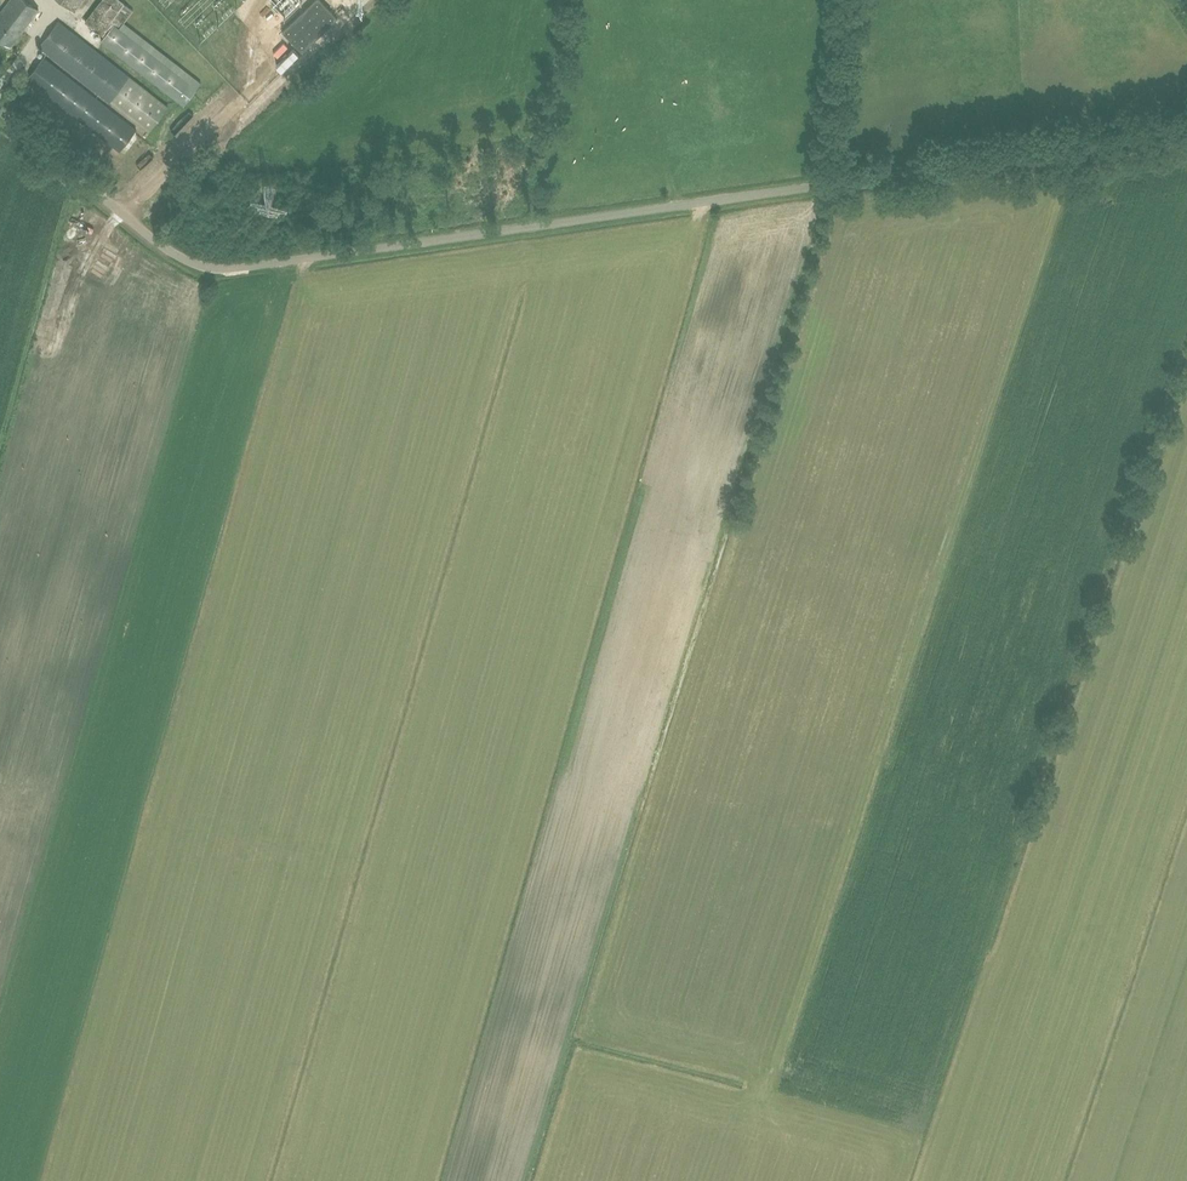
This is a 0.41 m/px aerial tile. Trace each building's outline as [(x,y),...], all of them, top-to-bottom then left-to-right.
[(39,10),(26,0),(10,0),(0,13),(0,38),(10,46),(39,10)] [(74,12),(84,0),(59,0),(74,12)] [(337,18),(320,0),(315,0),(282,32),(302,52),(337,18)] [(148,132),(167,107),(58,22),(39,47),(148,132)] [(113,24),(101,40),(184,105),(197,89),(118,28),(113,24)] [(120,151),(136,130),(43,58),(27,79),(120,151)] [(179,335),(178,347),(189,348),(190,336),(179,335)] [(172,361),(184,364),(187,351),(175,348),(172,361)]
